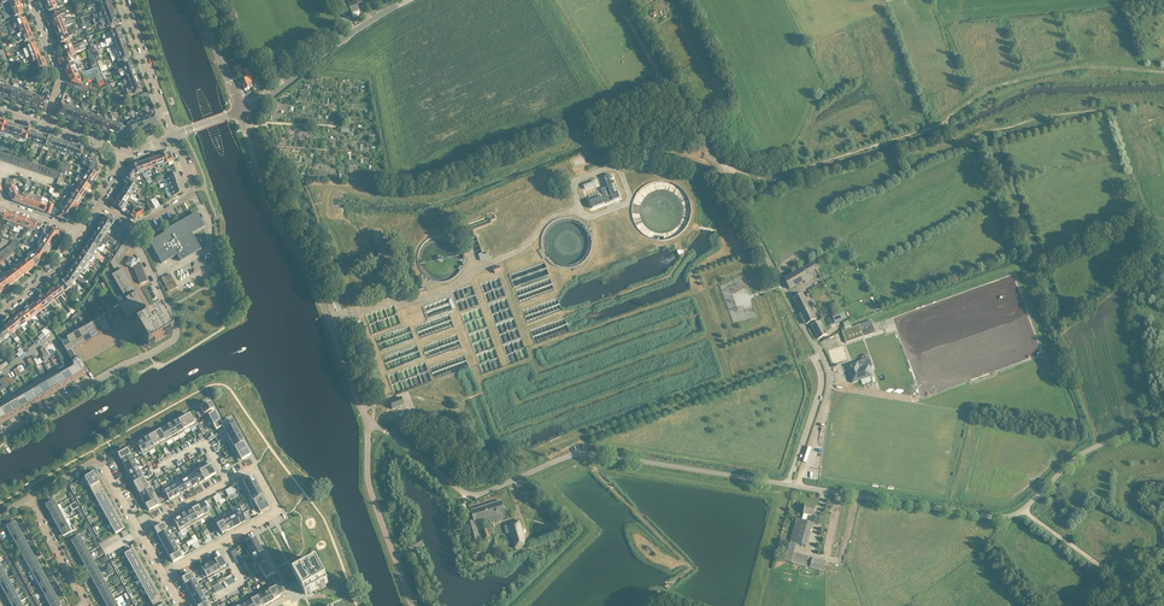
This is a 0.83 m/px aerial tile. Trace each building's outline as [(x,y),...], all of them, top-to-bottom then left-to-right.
[(18,0),(13,0),(0,5),(0,9),(10,5),(10,7),(20,3),(19,0),(18,0)] [(87,6),(88,9),(93,8),(109,2),(108,0),(98,0),(99,2),(87,6)] [(352,14),(360,11),(357,4),(365,1),(365,2),(366,2),(365,0),(347,0),(352,14)] [(55,2),(45,6),(47,9),(47,10),(48,12),(50,11),(50,13),(58,10),(57,8),(64,6),(62,2),(59,3),(58,1),(55,3),(55,2)] [(109,2),(93,8),(94,11),(97,10),(98,12),(111,7),(110,5),(109,4),(109,2)] [(5,12),(3,12),(4,15),(21,9),(20,7),(21,6),(20,3),(10,7),(4,9),(5,12)] [(94,19),(113,13),(112,11),(112,10),(111,7),(98,12),(92,14),(94,19)] [(5,19),(14,15),(14,17),(23,14),(23,13),(23,11),(22,10),(21,9),(4,15),(5,19)] [(51,16),(50,16),(51,18),(50,19),(51,22),(65,17),(69,15),(69,14),(67,13),(65,10),(59,13),(58,10),(50,13),(51,16)] [(98,24),(115,18),(114,17),(114,16),(114,14),(113,13),(94,19),(93,20),(95,25),(98,24)] [(53,25),(54,25),(54,27),(72,20),(71,17),(66,19),(65,17),(51,22),(53,25)] [(10,27),(12,30),(27,24),(26,22),(27,21),(26,19),(25,19),(25,18),(16,22),(12,26),(10,27)] [(115,18),(98,24),(100,31),(108,28),(117,25),(117,24),(116,21),(115,21),(115,18)] [(72,20),(54,27),(55,29),(55,30),(56,32),(65,29),(64,27),(73,23),(72,20)] [(28,25),(27,24),(12,30),(10,31),(11,34),(20,30),(20,32),(30,29),(29,26),(28,25)] [(57,35),(58,36),(58,38),(74,32),(77,30),(76,27),(66,31),(65,29),(56,32),(57,35)] [(14,37),(16,40),(31,34),(30,32),(31,31),(30,29),(20,32),(21,34),(14,37)] [(86,29),(83,30),(87,38),(90,37),(94,35),(93,32),(89,33),(87,29),(86,29)] [(105,42),(121,36),(120,33),(120,30),(119,30),(119,29),(103,35),(103,36),(102,37),(103,40),(105,40),(105,42)] [(74,32),(58,38),(59,40),(60,42),(61,43),(63,42),(64,44),(70,42),(68,38),(75,35),(74,32)] [(31,34),(16,40),(17,43),(24,41),(24,43),(27,42),(33,39),(33,38),(33,36),(32,35),(31,34)] [(114,44),(123,41),(122,38),(121,36),(105,42),(107,47),(114,44)] [(108,53),(109,52),(125,47),(124,45),(125,44),(123,41),(114,44),(115,46),(106,50),(108,53)] [(63,48),(62,49),(63,51),(64,52),(65,54),(83,46),(85,46),(83,42),(72,46),(71,44),(62,48),(63,48)] [(239,42),(227,48),(229,51),(232,49),(238,46),(241,45),(239,42)] [(18,56),(20,55),(37,49),(36,48),(37,47),(36,45),(35,44),(28,46),(26,47),(27,49),(17,53),(18,56)] [(85,49),(83,46),(65,54),(65,55),(65,56),(66,59),(72,56),(75,55),(75,53),(85,49)] [(111,57),(127,52),(126,50),(127,49),(126,47),(125,47),(109,52),(110,54),(111,57)] [(38,51),(37,49),(20,55),(21,59),(25,58),(26,60),(39,54),(39,53),(38,51)] [(127,52),(111,57),(112,61),(119,58),(118,59),(119,62),(120,62),(129,58),(129,57),(128,55),(128,54),(127,52)] [(40,56),(39,54),(26,60),(24,60),(25,64),(32,61),(32,63),(42,59),(41,59),(41,56),(40,56)] [(66,59),(64,60),(64,61),(65,63),(65,64),(66,66),(78,61),(81,59),(80,56),(73,59),(72,56),(66,59)] [(42,59),(32,63),(35,62),(38,69),(36,70),(37,72),(38,72),(43,70),(42,68),(47,66),(45,59),(44,59),(43,58),(41,59),(42,59)] [(98,67),(95,60),(90,62),(89,62),(92,69),(98,67)] [(63,67),(65,72),(80,66),(80,65),(78,61),(66,66),(63,67)] [(97,62),(101,71),(107,69),(106,65),(103,66),(101,61),(100,61),(97,62)] [(131,63),(115,69),(117,75),(133,70),(132,67),(133,66),(132,64),(131,63)] [(80,66),(65,72),(68,79),(83,73),(80,66)] [(252,67),(249,68),(251,72),(254,71),(256,77),(263,74),(263,73),(260,66),(255,68),(254,66),(252,67)] [(99,92),(99,91),(100,88),(89,87),(87,81),(95,78),(98,85),(104,82),(98,67),(92,69),(83,73),(68,79),(69,79),(71,83),(99,92)] [(253,87),(251,83),(254,82),(248,69),(242,71),(246,79),(240,82),(241,86),(243,86),(244,90),(253,87)] [(126,78),(136,74),(135,72),(134,71),(133,70),(117,75),(119,78),(126,76),(126,78)] [(128,83),(137,80),(136,78),(137,77),(136,74),(126,78),(127,80),(120,82),(121,86),(128,83)] [(7,98),(9,99),(15,80),(13,79),(11,82),(12,82),(12,84),(6,82),(1,98),(5,99),(7,98)] [(15,80),(9,99),(11,100),(12,101),(16,103),(21,87),(16,85),(16,84),(17,84),(18,81),(15,80)] [(123,91),(139,85),(138,84),(139,83),(138,81),(137,80),(128,83),(121,86),(122,88),(123,91)] [(21,87),(16,103),(20,104),(21,103),(23,104),(30,84),(27,83),(26,87),(26,86),(25,88),(21,87)] [(30,84),(23,104),(26,105),(26,106),(30,107),(36,92),(36,90),(32,89),(33,85),(30,84)] [(128,97),(141,92),(141,91),(141,88),(140,88),(139,85),(123,91),(124,94),(127,93),(128,97)] [(45,87),(42,86),(42,88),(41,88),(40,91),(41,92),(40,94),(36,92),(30,107),(34,109),(35,108),(38,109),(44,90),(45,87)] [(47,91),(44,90),(38,109),(40,110),(41,111),(45,112),(51,96),(45,94),(46,93),(46,94),(47,91)] [(71,97),(68,96),(67,100),(62,99),(56,116),(61,118),(62,117),(65,118),(71,98),(71,97)] [(74,99),(71,98),(65,118),(67,119),(67,120),(71,121),(77,106),(71,104),(72,102),(73,103),(74,99)] [(81,108),(77,106),(71,121),(75,123),(76,122),(79,123),(86,103),(82,102),(81,105),(82,106),(81,108)] [(88,104),(86,103),(79,123),(81,124),(82,125),(86,126),(91,111),(86,109),(87,107),(88,104)] [(93,128),(100,108),(97,107),(96,110),(97,110),(96,112),(91,111),(86,126),(90,127),(91,127),(93,128)] [(148,107),(145,108),(152,127),(154,126),(155,127),(159,125),(154,110),(149,112),(148,110),(149,110),(148,107)] [(96,130),(100,131),(104,120),(100,118),(102,114),(100,114),(101,112),(102,112),(103,109),(100,108),(93,128),(96,128),(96,130)] [(143,114),(140,115),(145,130),(149,129),(149,128),(152,127),(145,108),(141,109),(143,114)] [(108,133),(114,113),(111,112),(110,115),(111,115),(111,118),(106,116),(104,120),(100,131),(104,132),(105,132),(108,133)] [(134,112),(131,113),(138,132),(140,131),(141,132),(145,130),(140,115),(134,117),(134,115),(135,115),(134,112)] [(110,133),(111,135),(115,136),(119,124),(120,120),(115,119),(115,116),(117,117),(118,114),(114,113),(108,133),(110,133)] [(128,128),(131,136),(135,134),(135,133),(138,132),(131,113),(128,114),(128,116),(124,117),(128,128)] [(5,137),(9,124),(7,123),(6,123),(6,122),(3,121),(2,121),(0,128),(0,136),(5,137)] [(13,125),(9,124),(5,137),(12,139),(16,126),(16,125),(13,125)] [(119,124),(115,136),(118,137),(120,137),(124,138),(128,137),(131,136),(128,128),(119,124)] [(17,127),(16,126),(12,139),(19,141),(20,139),(24,129),(21,128),(20,128),(20,127),(18,126),(17,127)] [(20,139),(19,141),(23,143),(23,142),(24,141),(26,142),(27,142),(27,141),(31,131),(30,131),(30,130),(26,129),(26,130),(24,129),(20,139)] [(31,149),(34,150),(39,134),(36,133),(35,132),(33,131),(32,132),(31,131),(27,141),(29,142),(28,144),(31,145),(32,147),(31,149)] [(42,148),(43,146),(46,136),(45,135),(43,135),(42,135),(39,134),(34,150),(35,148),(37,148),(38,148),(41,149),(42,149),(42,148)] [(42,149),(42,150),(49,152),(50,149),(53,139),(51,138),(51,137),(48,136),(47,137),(46,136),(43,146),(42,148),(42,149)] [(50,149),(49,152),(52,153),(53,152),(57,153),(57,151),(58,152),(62,142),(61,141),(60,141),(60,140),(57,139),(57,140),(56,140),(53,139),(50,149)] [(66,154),(69,144),(66,143),(65,143),(65,142),(63,141),(62,142),(58,152),(59,152),(59,153),(64,155),(63,155),(65,156),(66,154)] [(73,156),(76,147),(72,145),(72,144),(70,144),(69,144),(66,154),(66,155),(66,156),(68,156),(69,156),(69,155),(73,156)] [(79,147),(76,147),(73,156),(76,157),(76,158),(76,159),(78,160),(79,159),(80,159),(83,148),(80,147),(79,148),(79,147)] [(169,153),(165,154),(164,154),(162,155),(161,156),(164,165),(167,164),(168,166),(173,164),(170,156),(169,154),(169,153)] [(80,163),(82,164),(84,161),(92,164),(92,165),(98,167),(98,165),(97,161),(97,159),(97,157),(94,157),(93,158),(86,155),(85,156),(83,155),(80,163)] [(162,166),(164,165),(161,156),(160,155),(158,156),(158,157),(155,158),(158,167),(159,170),(160,172),(164,171),(162,166)] [(150,159),(149,160),(152,169),(155,168),(156,173),(158,173),(160,172),(159,170),(158,167),(155,158),(152,159),(151,159),(150,159)] [(146,161),(145,161),(143,162),(148,176),(149,176),(151,175),(150,170),(152,169),(149,160),(148,160),(147,160),(146,161)] [(90,167),(89,171),(99,174),(101,172),(98,165),(98,167),(92,165),(92,164),(84,161),(82,164),(82,165),(90,167)] [(137,164),(136,165),(139,174),(142,173),(144,178),(148,176),(143,162),(140,163),(139,163),(137,164)] [(139,174),(136,165),(135,164),(133,165),(133,166),(132,166),(131,167),(130,167),(131,169),(126,177),(133,182),(138,174),(139,174)] [(80,168),(79,172),(82,173),(84,174),(86,175),(95,181),(99,174),(89,171),(88,171),(84,169),(80,168)] [(162,177),(157,181),(158,183),(163,181),(166,188),(169,187),(180,183),(175,170),(172,171),(164,177),(164,175),(163,176),(162,177)] [(86,175),(82,181),(91,187),(95,181),(86,175)] [(613,177),(613,176),(612,176),(611,175),(604,178),(608,187),(601,189),(606,203),(620,198),(614,181),(614,180),(615,180),(615,179),(615,178),(614,178),(614,177),(613,177)] [(124,182),(123,183),(124,183),(125,184),(126,184),(126,185),(125,187),(134,193),(138,195),(139,194),(138,193),(139,191),(139,189),(137,188),(139,186),(134,183),(133,182),(126,177),(124,180),(124,181),(124,182)] [(77,187),(87,193),(91,187),(80,180),(79,180),(77,179),(73,185),(77,187)] [(166,188),(165,189),(168,197),(170,200),(176,197),(175,195),(183,193),(180,183),(169,187),(166,188)] [(73,185),(69,191),(72,192),(83,199),(87,193),(77,187),(73,185)] [(9,187),(5,186),(12,201),(19,204),(23,194),(17,193),(16,193),(14,187),(13,187),(9,187)] [(123,191),(122,193),(130,199),(135,202),(136,203),(138,200),(131,196),(134,193),(125,187),(123,190),(123,191)] [(68,198),(79,205),(83,199),(72,192),(68,190),(67,193),(69,194),(66,197),(68,198)] [(601,198),(598,190),(587,195),(592,209),(605,204),(603,197),(601,198)] [(19,204),(26,206),(30,193),(24,191),(23,194),(19,204)] [(36,196),(30,193),(26,206),(32,208),(36,196)] [(135,202),(133,201),(130,199),(121,193),(120,196),(119,197),(118,198),(118,199),(126,205),(128,201),(133,205),(134,205),(135,202)] [(32,208),(38,210),(43,198),(36,196),(32,208)] [(49,200),(43,198),(38,210),(44,212),(49,200)] [(75,211),(79,205),(68,198),(65,201),(62,199),(61,202),(75,211)] [(134,211),(130,216),(135,220),(137,219),(144,215),(141,209),(141,208),(139,207),(140,205),(139,205),(140,204),(142,205),(144,201),(143,200),(140,198),(138,200),(136,203),(132,210),(134,211)] [(155,198),(151,200),(155,208),(160,206),(155,198)] [(124,208),(126,205),(118,199),(117,200),(116,200),(115,202),(116,203),(114,206),(122,211),(124,212),(125,213),(127,210),(126,209),(124,208)] [(151,211),(155,208),(150,199),(146,202),(151,211)] [(65,207),(62,210),(71,216),(75,211),(61,202),(59,204),(65,207)] [(68,221),(71,216),(62,210),(60,214),(58,212),(55,216),(68,221)] [(6,229),(11,213),(6,211),(4,217),(3,220),(5,221),(3,228),(6,229)] [(12,227),(13,224),(16,215),(11,213),(6,229),(9,230),(10,226),(12,227)] [(197,214),(164,232),(164,233),(164,234),(149,242),(161,264),(177,255),(180,262),(201,250),(192,234),(204,227),(197,214)] [(16,233),(22,217),(16,215),(13,224),(16,225),(13,232),(16,233)] [(103,220),(103,221),(111,227),(113,224),(119,228),(121,225),(120,224),(106,215),(106,216),(105,218),(104,218),(103,220)] [(24,228),(27,219),(22,217),(16,233),(15,235),(18,236),(21,227),(24,228)] [(25,239),(32,221),(27,219),(24,228),(26,229),(23,238),(25,239)] [(34,231),(37,223),(32,221),(25,239),(29,240),(32,230),(34,231)] [(100,226),(99,227),(107,232),(109,230),(114,233),(115,232),(119,235),(120,232),(111,227),(103,221),(101,224),(100,224),(99,225),(100,226)] [(43,229),(57,238),(61,232),(58,230),(46,226),(44,230),(43,229)] [(97,230),(95,233),(109,241),(114,245),(116,242),(105,235),(107,232),(99,227),(99,228),(98,228),(97,229),(97,230)] [(46,235),(44,238),(54,244),(57,238),(43,229),(41,232),(46,235)] [(388,252),(381,233),(380,232),(371,235),(379,255),(388,252)] [(92,237),(91,239),(100,244),(102,241),(107,244),(109,241),(95,233),(94,235),(93,235),(92,237)] [(444,236),(440,236),(438,236),(434,237),(431,238),(428,240),(425,242),(423,245),(421,248),(419,251),(418,254),(418,258),(418,261),(418,265),(419,268),(421,271),(423,274),(425,277),(428,279),(431,281),(434,282),(438,283),(441,283),(444,283),(448,282),(451,281),(454,279),(457,277),(459,275),(462,272),(463,269),(464,265),(465,262),(465,259),(465,255),(464,252),(463,250),(462,247),(459,244),(457,242),(456,241),(454,240),(451,238),(448,237),(444,236)] [(41,237),(38,242),(39,242),(50,249),(54,244),(44,238),(41,237)] [(88,244),(96,250),(96,249),(98,247),(103,250),(105,247),(100,244),(91,239),(90,241),(89,241),(88,242),(89,243),(88,244)] [(118,304),(127,319),(145,309),(119,264),(132,244),(131,240),(128,245),(124,242),(123,243),(120,248),(117,252),(112,260),(110,263),(116,273),(112,276),(125,299),(118,304)] [(39,242),(37,244),(39,246),(37,249),(46,255),(50,249),(39,242)] [(96,250),(88,244),(87,245),(87,246),(86,246),(85,247),(85,248),(84,251),(92,256),(101,262),(102,259),(98,257),(99,256),(94,253),(96,250)] [(43,260),(46,255),(37,249),(35,252),(33,253),(40,262),(43,260)] [(80,257),(93,265),(95,262),(90,259),(92,256),(84,251),(83,251),(82,251),(82,253),(82,254),(80,257)] [(28,257),(35,266),(40,262),(33,253),(28,257)] [(483,256),(482,254),(479,255),(481,261),(491,257),(489,253),(483,256)] [(28,257),(23,262),(30,270),(35,266),(28,257)] [(76,262),(88,269),(89,267),(94,270),(96,267),(93,265),(80,257),(78,259),(77,261),(76,262)] [(138,259),(137,259),(134,260),(134,259),(133,259),(132,258),(131,259),(130,259),(130,260),(127,264),(131,267),(133,267),(140,283),(140,284),(148,281),(147,281),(138,259)] [(22,260),(17,264),(18,266),(25,274),(30,270),(23,262),(22,260)] [(73,267),(72,268),(80,273),(81,273),(84,275),(86,272),(88,273),(90,271),(88,269),(76,262),(75,265),(74,265),(73,266),(73,267)] [(812,262),(784,278),(790,289),(808,279),(805,275),(816,269),(812,262)] [(493,266),(495,274),(501,272),(500,266),(497,267),(496,265),(493,266)] [(19,278),(25,274),(18,266),(12,270),(19,278)] [(70,272),(68,274),(76,280),(82,283),(87,286),(88,283),(83,280),(84,280),(79,276),(80,274),(80,273),(72,268),(72,269),(71,269),(70,271),(70,272)] [(14,282),(19,278),(12,270),(7,274),(14,282)] [(2,278),(9,286),(14,282),(7,274),(4,276),(2,278)] [(65,280),(63,281),(72,287),(73,285),(78,289),(79,286),(80,285),(75,282),(76,280),(68,274),(68,275),(67,275),(66,277),(65,280)] [(170,274),(164,277),(167,282),(173,279),(170,274)] [(4,290),(9,286),(2,278),(0,279),(0,280),(0,286),(4,290)] [(76,289),(72,287),(63,281),(61,283),(60,283),(59,284),(58,285),(58,286),(64,293),(70,289),(74,291),(76,289)] [(58,286),(53,290),(59,297),(61,296),(65,301),(68,298),(64,293),(58,286)] [(53,290),(47,293),(57,306),(60,304),(56,299),(59,297),(53,290)] [(42,297),(48,305),(50,304),(54,309),(56,308),(58,311),(60,310),(57,306),(47,293),(42,297)] [(803,293),(793,298),(806,324),(816,319),(803,293)] [(39,300),(37,302),(47,314),(50,312),(46,307),(48,305),(42,297),(39,299),(39,300)] [(32,306),(31,306),(37,314),(39,312),(43,317),(47,314),(37,302),(35,303),(34,303),(33,305),(32,305),(32,306)] [(117,302),(112,306),(121,323),(127,319),(118,304),(117,302)] [(108,313),(115,326),(121,323),(112,306),(110,303),(104,307),(108,313)] [(40,323),(34,316),(37,314),(31,306),(31,307),(30,307),(29,307),(28,308),(28,309),(25,311),(35,323),(37,326),(40,323)] [(23,312),(20,315),(26,323),(28,321),(31,326),(35,323),(25,311),(23,312)] [(168,326),(159,312),(134,326),(147,347),(148,347),(150,346),(172,333),(168,326)] [(109,329),(113,328),(115,326),(108,313),(102,317),(109,329)] [(840,313),(827,318),(830,327),(843,322),(840,313)] [(94,318),(96,320),(103,333),(109,329),(102,317),(101,314),(94,318)] [(28,326),(26,323),(20,315),(14,319),(24,331),(28,329),(27,327),(28,326)] [(9,323),(10,323),(15,331),(17,329),(21,334),(24,331),(14,319),(9,323)] [(360,319),(354,321),(355,325),(357,328),(363,326),(360,319)] [(96,320),(90,324),(97,336),(103,333),(96,320)] [(818,339),(827,334),(820,321),(811,326),(818,339)] [(871,321),(842,331),(846,343),(875,333),(871,321)] [(4,326),(4,327),(11,336),(14,340),(17,337),(13,332),(15,331),(10,323),(9,323),(7,325),(6,325),(6,326),(7,326),(5,327),(4,326)] [(57,335),(65,330),(67,334),(71,332),(66,324),(55,331),(57,335)] [(84,327),(91,338),(91,340),(97,336),(90,324),(84,327)] [(1,331),(0,331),(0,334),(5,340),(11,336),(4,327),(0,330),(1,331)] [(78,331),(85,343),(86,343),(91,340),(91,338),(84,327),(78,331)] [(78,331),(72,334),(80,347),(86,343),(85,343),(78,331)] [(74,350),(79,347),(80,347),(72,334),(66,338),(68,341),(68,340),(74,350)] [(71,359),(76,356),(77,355),(74,350),(68,340),(68,341),(62,344),(71,359)] [(44,348),(41,350),(44,356),(42,357),(44,361),(50,358),(44,348)] [(77,355),(76,356),(71,359),(72,362),(71,363),(73,367),(71,369),(68,370),(73,378),(75,377),(78,375),(86,371),(77,355)] [(858,362),(846,366),(852,383),(873,376),(869,367),(872,366),(873,366),(872,365),(869,357),(870,357),(869,357),(861,360),(861,362),(858,363),(858,362)] [(31,358),(27,361),(31,368),(35,366),(31,358)] [(64,364),(57,369),(65,383),(73,378),(68,370),(64,364)] [(57,369),(49,373),(57,387),(65,383),(57,369)] [(50,391),(57,387),(49,373),(42,377),(50,391)] [(42,377),(34,382),(43,396),(50,391),(42,377)] [(34,382),(27,386),(35,400),(43,396),(34,382)] [(20,390),(28,404),(35,400),(27,386),(20,390)] [(20,390),(12,395),(20,409),(28,404),(20,390)] [(12,395),(5,399),(13,413),(20,409),(12,395)] [(393,409),(405,405),(402,398),(390,402),(393,409)] [(5,417),(13,413),(5,399),(0,402),(0,408),(5,417)] [(207,413),(211,411),(214,410),(210,403),(200,408),(202,410),(197,413),(199,417),(207,413)] [(212,413),(211,411),(207,413),(209,418),(208,419),(212,425),(220,421),(215,412),(212,413)] [(183,417),(190,429),(196,426),(194,422),(189,414),(183,417)] [(190,429),(183,417),(178,420),(185,432),(184,431),(189,428),(190,429)] [(178,420),(172,424),(178,436),(185,432),(178,420)] [(220,421),(212,425),(212,426),(213,425),(216,430),(219,429),(221,432),(234,424),(231,420),(222,424),(220,421)] [(172,439),(178,436),(172,424),(171,424),(169,425),(165,427),(172,439)] [(222,431),(225,437),(237,431),(234,424),(221,432),(222,431)] [(165,427),(160,431),(166,442),(172,439),(165,427)] [(160,431),(154,433),(161,445),(166,442),(160,431)] [(237,431),(225,437),(228,443),(240,436),(237,431)] [(161,446),(161,445),(154,433),(148,437),(155,449),(154,448),(160,444),(161,446)] [(228,443),(231,449),(243,442),(240,436),(228,443)] [(148,437),(142,440),(149,452),(155,449),(148,437)] [(136,443),(138,447),(140,450),(142,453),(143,455),(149,452),(142,440),(136,443)] [(247,449),(243,442),(231,449),(235,455),(247,449)] [(127,449),(118,454),(121,460),(133,454),(129,447),(129,446),(126,448),(127,449)] [(247,449),(235,455),(239,462),(250,455),(247,449)] [(121,461),(122,463),(124,466),(133,461),(136,459),(133,454),(121,460),(121,461)] [(210,478),(216,474),(209,462),(208,460),(206,462),(207,464),(203,466),(210,478)] [(133,461),(124,466),(127,472),(137,466),(133,461)] [(137,466),(127,472),(130,477),(140,472),(137,466)] [(198,469),(204,481),(210,478),(203,466),(198,469)] [(198,484),(204,481),(198,469),(191,472),(198,484)] [(140,472),(130,477),(133,483),(144,477),(145,476),(142,471),(140,472)] [(85,485),(87,483),(96,478),(94,472),(82,479),(85,485)] [(198,484),(191,472),(192,474),(187,476),(186,475),(192,487),(198,484)] [(186,475),(180,478),(187,490),(192,487),(186,475)] [(239,482),(243,489),(255,483),(252,476),(243,481),(242,480),(239,482)] [(133,483),(136,488),(148,482),(147,482),(144,477),(133,483)] [(99,483),(96,478),(87,483),(90,488),(99,483)] [(180,478),(174,482),(180,494),(187,490),(180,478)] [(151,487),(148,482),(136,488),(139,494),(151,487)] [(175,497),(180,494),(174,482),(168,485),(175,497)] [(99,483),(90,488),(93,493),(102,488),(99,483)] [(259,489),(255,483),(243,489),(247,496),(249,495),(249,494),(259,489)] [(168,485),(162,488),(164,491),(166,494),(167,497),(169,500),(175,497),(168,485)] [(154,493),(151,487),(139,494),(143,499),(154,493)] [(95,498),(105,493),(102,488),(93,493),(95,498)] [(253,501),(262,495),(259,489),(249,494),(249,495),(253,500),(253,501)] [(108,498),(105,493),(95,498),(98,503),(108,498)] [(146,505),(158,499),(154,493),(143,499),(146,505)] [(254,509),(266,502),(262,495),(253,501),(253,500),(250,502),(254,509)] [(108,498),(98,503),(101,508),(111,503),(108,498)] [(158,499),(146,505),(149,511),(161,504),(158,499)] [(45,505),(48,510),(56,506),(53,500),(49,503),(45,505)] [(474,521),(475,522),(484,519),(495,516),(496,521),(501,519),(500,515),(505,513),(501,501),(471,510),(474,521)] [(76,502),(70,505),(73,510),(77,508),(79,507),(77,503),(76,502)] [(266,502),(254,509),(258,516),(261,514),(260,513),(269,508),(266,502)] [(111,503),(101,508),(104,513),(113,508),(111,503)] [(198,506),(204,518),(211,515),(206,507),(204,503),(198,506)] [(814,515),(815,507),(805,505),(804,513),(802,520),(797,518),(785,561),(810,568),(810,567),(817,569),(820,559),(813,558),(794,553),(797,544),(806,546),(813,523),(806,521),(808,514),(814,515)] [(48,510),(51,515),(59,511),(56,506),(48,510)] [(204,518),(198,506),(192,510),(198,522),(204,518)] [(107,518),(116,513),(113,508),(104,513),(107,518)] [(59,511),(51,515),(54,521),(66,514),(63,509),(59,511)] [(239,509),(233,512),(240,524),(246,521),(239,509)] [(186,513),(192,525),(198,522),(192,510),(186,513)] [(227,516),(234,528),(240,524),(233,512),(227,516)] [(110,524),(119,518),(116,513),(107,518),(110,524)] [(179,516),(186,528),(192,525),(186,513),(179,516)] [(66,514),(54,521),(57,526),(65,522),(69,520),(66,514)] [(186,528),(179,516),(173,520),(179,529),(180,532),(186,528)] [(234,528),(227,516),(221,519),(227,531),(234,528)] [(112,529),(122,524),(119,518),(110,524),(112,529)] [(227,531),(221,519),(215,522),(219,530),(221,534),(227,531)] [(472,542),(480,539),(475,522),(474,521),(467,523),(472,542)] [(508,525),(504,526),(507,534),(511,533),(514,545),(515,548),(526,545),(519,521),(520,521),(508,524),(508,525)] [(10,531),(17,527),(14,522),(7,526),(10,531)] [(57,526),(60,531),(68,527),(65,522),(57,526)] [(122,524),(112,529),(115,534),(118,533),(119,532),(125,529),(122,524)] [(157,535),(167,529),(164,524),(154,529),(157,535)] [(68,527),(60,531),(63,537),(75,530),(72,525),(68,527)] [(20,532),(17,527),(10,531),(12,537),(20,532)] [(157,535),(160,540),(170,535),(167,529),(157,535)] [(15,542),(23,538),(20,532),(12,537),(15,542)] [(173,541),(173,540),(170,535),(160,540),(163,546),(173,541)] [(71,541),(74,546),(82,542),(80,536),(71,541)] [(26,543),(23,538),(15,542),(18,547),(26,543)] [(246,543),(250,549),(259,544),(256,538),(246,543)] [(174,540),(173,540),(173,541),(163,546),(167,551),(177,546),(174,540)] [(77,551),(85,547),(82,542),(74,546),(77,551)] [(21,553),(29,548),(26,543),(18,547),(21,553)] [(253,555),(262,550),(259,544),(250,549),(247,550),(251,557),(253,555)] [(170,557),(180,551),(177,546),(167,551),(170,557)] [(77,551),(80,557),(88,552),(85,547),(77,551)] [(24,558),(32,554),(29,548),(21,553),(24,558)] [(127,559),(136,554),(134,549),(128,552),(127,553),(124,554),(127,559)] [(256,561),(266,556),(262,550),(253,555),(256,561)] [(180,551),(170,557),(173,563),(183,557),(180,551)] [(80,557),(83,562),(91,557),(88,552),(80,557)] [(27,563),(35,559),(32,554),(24,558),(27,563)] [(130,564),(139,559),(136,554),(127,559),(130,564)] [(266,556),(256,561),(259,567),(260,567),(269,562),(266,556)] [(83,562),(86,567),(94,563),(91,557),(83,562)] [(214,560),(221,572),(228,569),(221,557),(214,560)] [(30,569),(38,564),(35,559),(27,563),(30,569)] [(133,569),(142,564),(139,559),(130,564),(133,569)] [(208,564),(215,576),(221,572),(214,560),(208,564)] [(296,572),(293,573),(295,575),(295,576),(296,578),(297,579),(298,581),(298,582),(299,584),(300,585),(301,587),(302,588),(303,590),(303,591),(304,593),(305,594),(306,596),(308,595),(309,594),(311,593),(314,591),(328,583),(316,561),(301,569),(299,571),(296,572)] [(272,568),(269,562),(260,567),(259,567),(258,568),(262,574),(263,573),(272,568)] [(86,567),(89,573),(97,568),(94,563),(86,567)] [(33,574),(41,570),(38,564),(30,569),(33,574)] [(135,574),(145,569),(142,564),(133,569),(135,574)] [(215,576),(208,564),(201,568),(208,579),(215,576)] [(92,578),(100,573),(97,568),(89,573),(92,578)] [(266,579),(275,574),(272,568),(263,573),(266,579)] [(138,579),(148,574),(145,569),(135,574),(138,579)] [(36,579),(44,575),(41,570),(33,574),(36,579)] [(103,572),(100,573),(92,578),(94,583),(103,579),(105,577),(103,572)] [(185,584),(194,579),(194,578),(191,573),(181,579),(185,584)] [(150,579),(148,574),(138,579),(141,584),(150,579)] [(0,585),(8,581),(5,575),(0,578),(0,584),(0,585)] [(38,584),(46,580),(44,575),(36,579),(38,584)] [(185,584),(188,590),(197,585),(199,585),(195,578),(194,579),(185,584)] [(103,579),(94,583),(97,589),(105,584),(103,579)] [(141,584),(144,590),(153,584),(150,579),(141,584)] [(41,590),(49,585),(46,580),(38,584),(41,590)] [(0,585),(3,590),(11,586),(8,581),(0,585)] [(286,593),(281,583),(274,586),(275,587),(281,597),(286,593)] [(105,584),(97,589),(100,594),(108,589),(105,584)] [(153,585),(153,584),(144,590),(147,595),(156,589),(153,585)] [(41,590),(39,591),(42,596),(44,595),(52,591),(49,585),(41,590)] [(200,590),(197,585),(188,590),(191,596),(200,590)] [(3,590),(6,595),(14,591),(11,586),(3,590)] [(275,600),(281,597),(275,587),(270,590),(275,600)] [(108,589),(100,594),(103,599),(111,595),(108,589)] [(149,600),(159,595),(156,589),(147,595),(149,600)] [(194,601),(205,595),(202,590),(200,590),(191,596),(194,601)] [(275,600),(270,590),(264,593),(264,594),(269,603),(275,600)] [(6,595),(9,601),(17,596),(14,591),(6,595)] [(47,600),(55,596),(52,591),(44,595),(47,600)] [(263,605),(264,605),(269,603),(264,594),(264,593),(263,592),(257,596),(263,605)] [(111,595),(103,599),(106,604),(114,600),(111,595)] [(159,595),(149,600),(152,605),(162,600),(159,595)] [(208,601),(205,595),(194,601),(197,605),(199,605),(208,601)] [(12,605),(20,602),(17,596),(9,601),(12,605)] [(50,605),(58,601),(55,596),(47,600),(50,605)] [(106,604),(107,605),(116,605),(117,605),(120,604),(124,601),(122,596),(114,600),(106,604)] [(255,605),(263,605),(257,596),(251,599),(255,605)]
